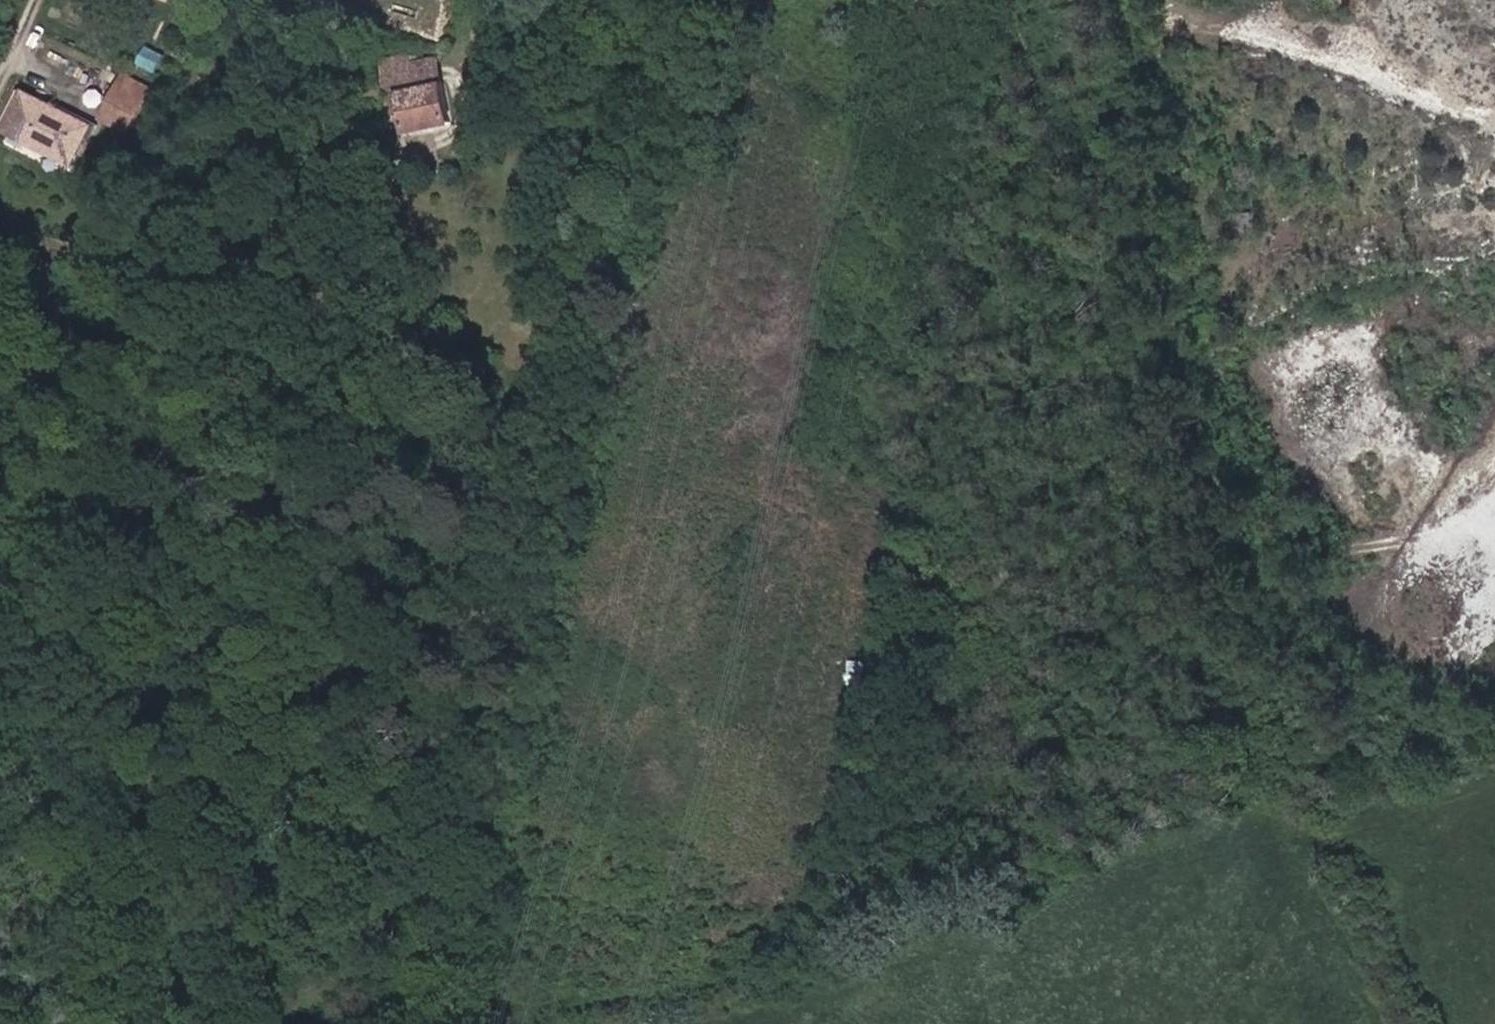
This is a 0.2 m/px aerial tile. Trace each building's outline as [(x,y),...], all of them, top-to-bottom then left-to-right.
[(427,118),(418,49),(378,52),(377,41),(364,41),(364,53),(347,55),(349,80),(377,78),(384,122),(427,118)] [(125,68),(101,116),(137,133),(161,86),(125,68)] [(16,88),(0,122),(0,136),(69,169),(91,124),(16,88)]
